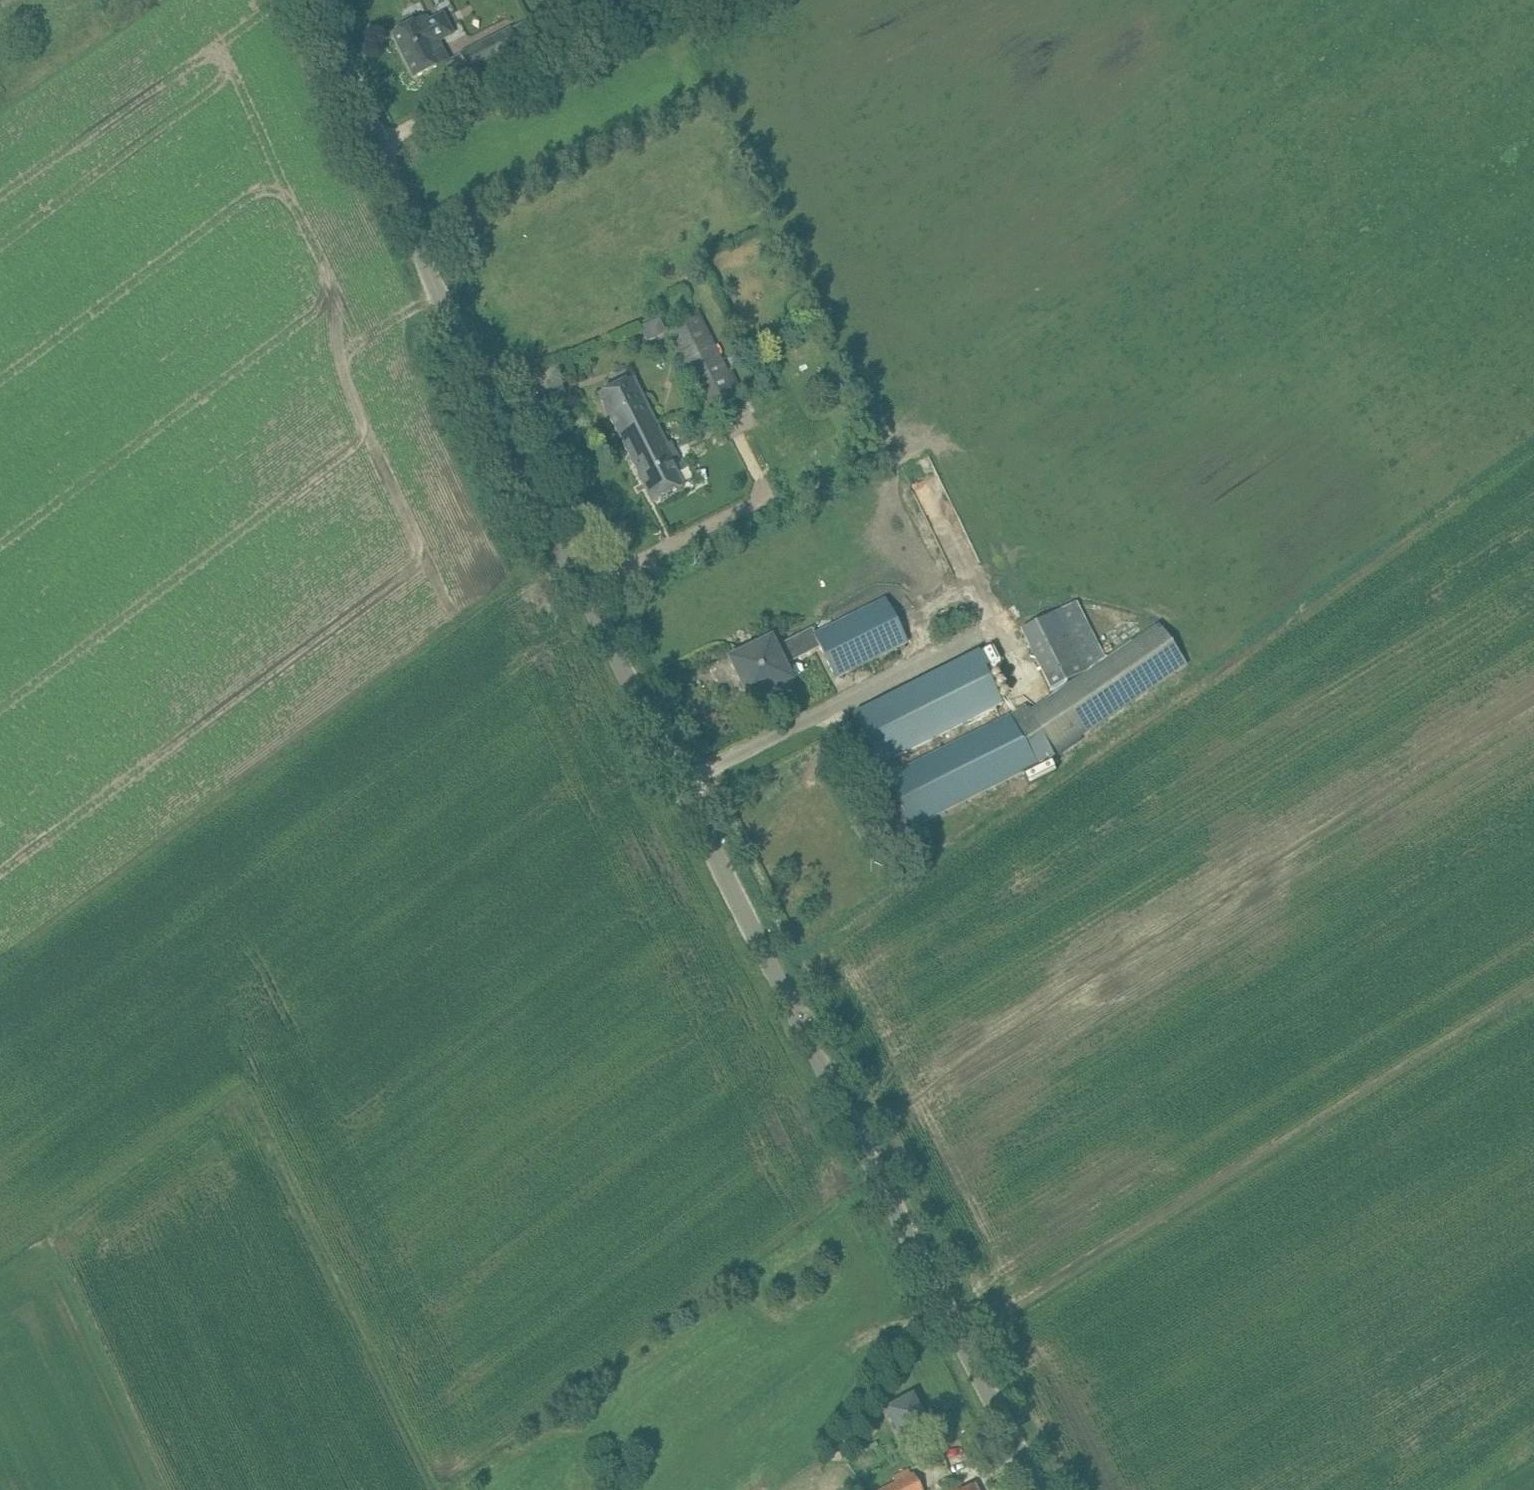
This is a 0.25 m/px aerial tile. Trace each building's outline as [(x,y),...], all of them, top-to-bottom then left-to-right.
[(392,34),(414,78),(447,61),(437,42),(453,34),(442,14),(427,22),(425,18),(392,34)] [(510,30),(461,54),(471,74),(520,49),(510,30)] [(669,331),(680,354),(711,338),(699,316),(669,331)] [(711,338),(680,354),(710,412),(740,397),(711,338)] [(656,424),(633,378),(599,395),(619,436),(639,426),(641,431),(656,424)] [(619,436),(652,502),(683,487),(671,463),(674,461),(656,424),(641,431),(639,426),(619,436)] [(884,601),(813,636),(810,630),(781,644),(786,656),(778,660),(769,641),(730,660),(750,701),(789,682),(782,668),(820,649),(834,677),(905,643),(884,601)] [(1186,665),(1159,625),(1029,712),(1025,705),(1014,713),(1039,764),(1186,665)] [(883,778),(900,770),(894,758),(1004,704),(988,671),(1001,664),(993,647),(979,654),(979,653),(852,715),(877,766),(883,778)] [(1035,767),(1039,764),(1014,713),(1010,716),(900,770),(883,778),(908,829),(1035,767)] [(910,1402),(885,1416),(898,1441),(923,1428),(910,1402)] [(913,1473),(881,1489),(922,1489),(913,1473)]
